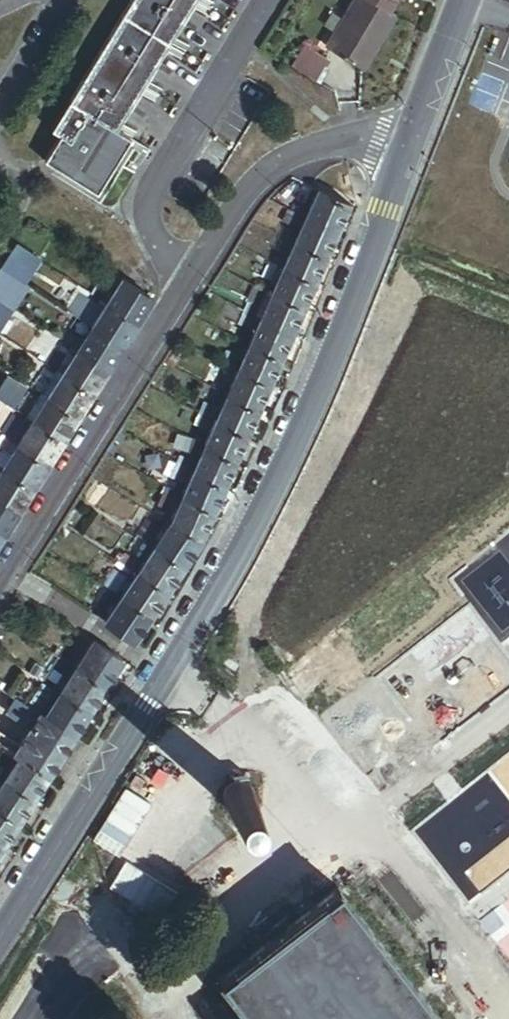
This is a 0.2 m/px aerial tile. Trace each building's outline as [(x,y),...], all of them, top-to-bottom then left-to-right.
[(192,0),(129,0),(51,125),(60,131),(44,156),(94,187),(127,134),(113,125),(192,0)] [(383,12),(363,0),(347,0),(341,12),(373,31),(383,12)] [(390,0),(363,0),(383,12),(390,0)] [(363,49),(373,31),(341,12),(331,29),(363,49)] [(355,65),(363,49),(331,29),(321,45),(355,65)] [(291,66),(318,81),(330,60),(302,45),(291,66)] [(355,65),(321,45),(319,48),(353,68),(355,65)] [(304,201),(311,183),(302,179),(295,197),(304,201)] [(338,224),(349,200),(317,186),(307,210),(338,224)] [(327,250),(338,224),(307,210),(295,236),(327,250)] [(289,233),(294,223),(284,219),(280,229),(289,233)] [(285,243),(289,233),(280,229),(275,239),(285,243)] [(315,277),(327,250),(295,236),(283,263),(315,277)] [(36,257),(14,243),(0,265),(0,268),(21,281),(36,257)] [(277,260),(281,251),(272,247),(268,256),(277,260)] [(273,269),(277,260),(268,256),(264,265),(273,269)] [(305,301),(315,277),(283,263),(273,286),(305,301)] [(25,283),(21,281),(0,268),(0,300),(10,306),(25,283)] [(110,280),(114,274),(107,270),(103,276),(110,280)] [(267,283),(271,275),(266,273),(262,281),(267,283)] [(135,319),(150,296),(119,277),(105,300),(135,319)] [(263,294),(267,283),(262,281),(257,279),(253,289),(263,294)] [(100,297),(105,288),(94,281),(88,290),(100,297)] [(293,328),(305,301),(273,286),(261,313),(293,328)] [(93,307),(100,297),(88,290),(82,300),(93,307)] [(255,310),(260,300),(250,296),(245,306),(255,310)] [(10,306),(0,300),(0,321),(10,306)] [(121,343),(135,319),(105,300),(90,324),(121,343)] [(252,319),(255,310),(245,306),(241,314),(252,319)] [(282,351),(293,328),(261,313),(250,336),(282,351)] [(121,343),(90,324),(75,347),(106,367),(121,343)] [(70,344),(75,335),(64,328),(59,337),(70,344)] [(271,378),(282,351),(250,336),(238,363),(271,378)] [(63,355),(70,344),(59,337),(52,348),(63,355)] [(91,391),(106,367),(75,347),(60,372),(91,391)] [(233,361),(237,351),(227,347),(223,356),(233,361)] [(229,369),(233,361),(223,356),(219,364),(229,369)] [(260,403),(271,378),(238,363),(227,388),(260,403)] [(40,392),(51,372),(41,366),(29,385),(40,392)] [(76,414),(91,391),(60,372),(45,395),(76,414)] [(222,386),(225,377),(215,373),(212,381),(222,386)] [(11,407),(24,387),(5,375),(0,383),(0,400),(11,407)] [(218,394),(222,386),(212,381),(208,390),(218,394)] [(249,428),(260,403),(227,388),(216,413),(249,428)] [(25,415),(37,396),(27,390),(14,409),(25,415)] [(76,414),(45,395),(30,419),(62,438),(76,414)] [(211,410),(215,402),(205,397),(201,406),(211,410)] [(206,420),(211,410),(201,406),(196,415),(206,420)] [(22,420),(11,413),(0,431),(0,432),(10,439),(22,420)] [(238,452),(249,428),(216,413),(205,437),(238,452)] [(62,438),(30,419),(16,442),(47,462),(62,438)] [(10,439),(0,432),(0,447),(4,449),(10,439)] [(198,441),(200,435),(195,432),(192,438),(198,441)] [(227,478),(238,452),(205,437),(194,464),(227,478)] [(32,486),(47,462),(16,442),(1,466),(32,486)] [(188,461),(192,453),(181,449),(177,457),(188,461)] [(184,471),(188,461),(177,457),(173,466),(184,471)] [(215,504),(227,478),(194,464),(182,489),(215,504)] [(32,486),(1,466),(0,468),(0,499),(17,510),(32,486)] [(168,505),(177,487),(171,484),(167,493),(162,491),(158,501),(168,505)] [(203,533),(215,504),(182,489),(170,517),(203,533)] [(0,499),(0,530),(4,532),(17,510),(0,499)] [(148,536),(156,522),(145,515),(137,528),(148,536)] [(185,560),(203,533),(170,517),(155,540),(185,560)] [(138,552),(148,536),(137,528),(127,544),(138,552)] [(168,585),(185,560),(155,540),(138,566),(168,585)] [(116,588),(125,572),(114,566),(104,580),(116,588)] [(151,611),(168,585),(138,566),(121,591),(151,611)] [(107,601),(116,588),(104,580),(95,594),(107,601)] [(151,611),(121,591),(104,618),(134,637),(151,611)] [(46,608),(94,632),(102,616),(54,592),(46,608)] [(80,643),(87,632),(75,624),(68,636),(80,643)] [(71,658),(80,643),(68,636),(59,650),(71,658)] [(123,655),(93,636),(77,662),(107,680),(123,655)] [(64,669),(71,658),(59,650),(52,662),(64,669)] [(55,683),(64,669),(52,662),(43,675),(55,683)] [(107,680),(77,662),(62,687),(91,705),(107,680)] [(49,693),(54,685),(42,678),(37,686),(49,693)] [(40,709),(49,693),(37,686),(27,701),(40,709)] [(75,731),(91,705),(62,687),(45,712),(75,731)] [(50,769),(75,731),(45,712),(40,709),(27,701),(18,695),(9,709),(30,723),(15,746),(22,751),(50,769)] [(50,769),(22,751),(7,774),(35,793),(50,769)] [(35,793),(7,774),(0,785),(0,804),(20,817),(35,793)] [(20,817),(0,804),(0,838),(4,841),(20,817)] [(339,901),(224,991),(246,1018),(431,1018),(339,901)]
